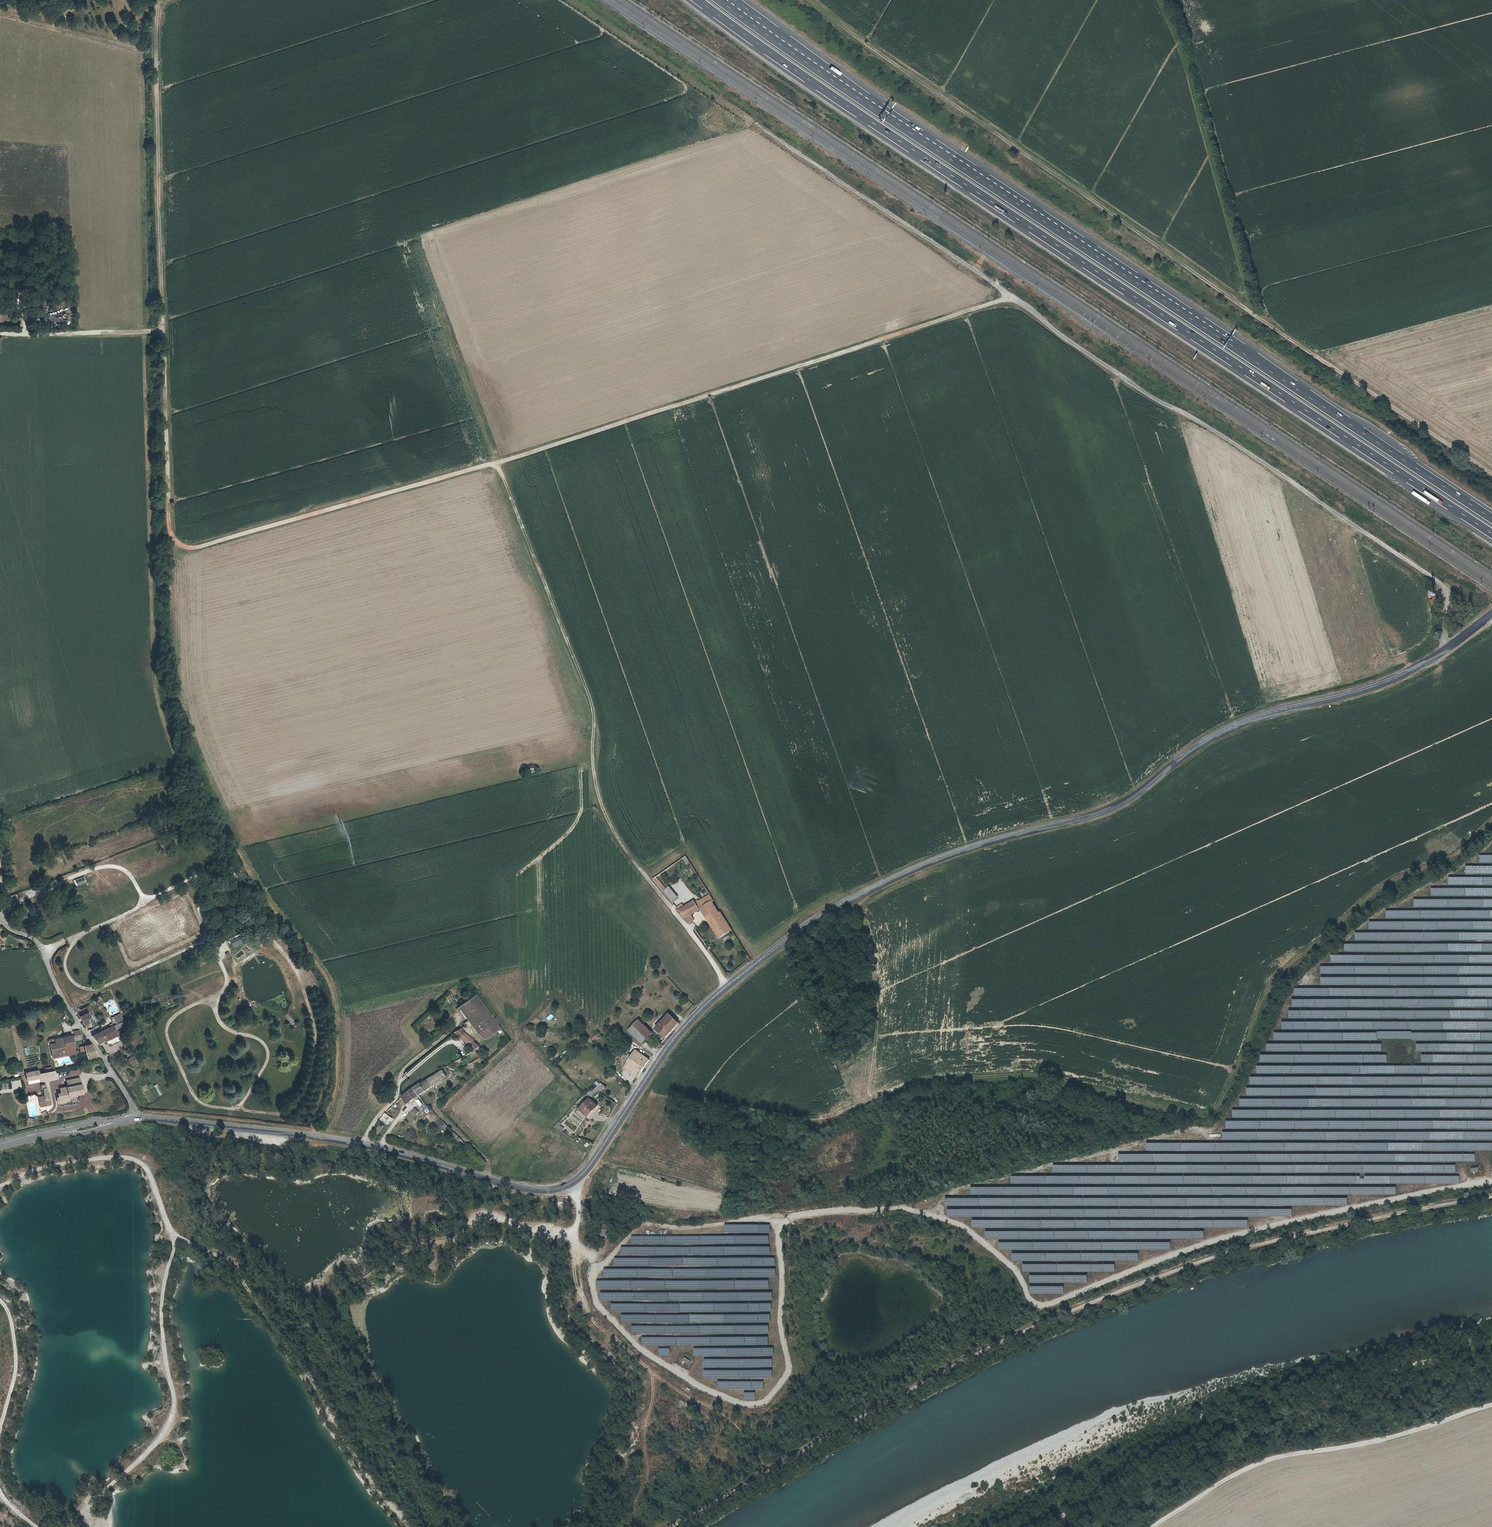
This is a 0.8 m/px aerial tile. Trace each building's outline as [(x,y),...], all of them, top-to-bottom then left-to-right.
[(130,14),(128,25),(137,27),(140,17),(130,14)] [(657,877),(654,879),(663,890),(666,889),(657,877)] [(664,890),(673,902),(679,898),(670,886),(664,890)] [(684,906),(679,910),(680,910),(683,914),(686,917),(692,914),(701,909),(705,907),(707,906),(714,917),(708,921),(720,939),(733,931),(721,912),(720,913),(713,901),(714,901),(710,894),(699,900),(699,899),(695,902),(694,901),(684,906)] [(701,909),(708,921),(714,917),(707,906),(705,907),(701,909)] [(695,920),(692,914),(686,917),(690,923),(695,920)] [(471,1017),(485,1008),(476,995),(459,1007),(464,1013),(467,1012),(471,1017)] [(89,1006),(78,1012),(84,1024),(91,1021),(88,1017),(93,1014),(89,1006)] [(499,1027),(485,1008),(471,1017),(476,1023),(473,1025),(477,1032),(483,1038),(499,1027)] [(121,1013),(113,1017),(116,1023),(124,1020),(121,1013)] [(656,1028),(667,1038),(681,1024),(670,1013),(656,1028)] [(629,1031),(643,1044),(653,1033),(639,1020),(629,1031)] [(105,1041),(116,1036),(114,1032),(117,1031),(115,1025),(92,1036),(97,1044),(105,1041)] [(454,1033),(475,1050),(479,1046),(460,1028),(454,1033)] [(56,1043),(50,1043),(53,1056),(75,1054),(76,1053),(73,1037),(61,1038),(59,1038),(58,1039),(55,1039),(56,1043)] [(84,1043),(83,1043),(83,1046),(80,1046),(81,1052),(85,1052),(87,1059),(98,1057),(88,1043),(84,1043)] [(624,1069),(638,1079),(651,1060),(636,1051),(624,1069)] [(127,1059),(132,1067),(139,1063),(134,1055),(127,1059)] [(483,1066),(486,1063),(480,1058),(471,1064),(473,1068),(480,1063),(483,1066)] [(414,1088),(419,1095),(451,1074),(447,1069),(422,1084),(422,1083),(414,1088)] [(10,1090),(9,1083),(0,1084),(2,1093),(13,1092),(12,1089),(18,1088),(18,1084),(21,1084),(21,1079),(11,1081),(12,1090),(10,1090)] [(77,1096),(83,1095),(80,1083),(79,1080),(72,1081),(67,1082),(68,1088),(60,1089),(61,1094),(58,1095),(59,1099),(57,1099),(58,1105),(67,1103),(66,1098),(77,1096)] [(595,1089),(600,1092),(606,1086),(601,1082),(595,1089)] [(157,1084),(153,1086),(159,1096),(162,1094),(157,1084)] [(407,1103),(419,1095),(414,1088),(408,1091),(409,1092),(403,1096),(407,1103)] [(591,1097),(579,1109),(587,1116),(589,1117),(600,1105),(591,1097)] [(587,1116),(579,1109),(577,1112),(584,1119),(587,1116)] [(386,1113),(382,1119),(390,1124),(394,1118),(386,1113)] [(443,1122),(440,1119),(437,1122),(447,1132),(451,1129),(443,1122)] [(565,1127),(559,1123),(556,1126),(562,1131),(565,1127)] [(946,1206),(948,1207),(945,1211),(950,1215),(953,1212),(955,1213),(963,1203),(954,1196),(946,1206)] [(957,1212),(966,1226),(970,1223),(965,1216),(967,1215),(963,1208),(957,1212)] [(693,1362),(684,1356),(681,1361),(690,1367),(693,1362)]
